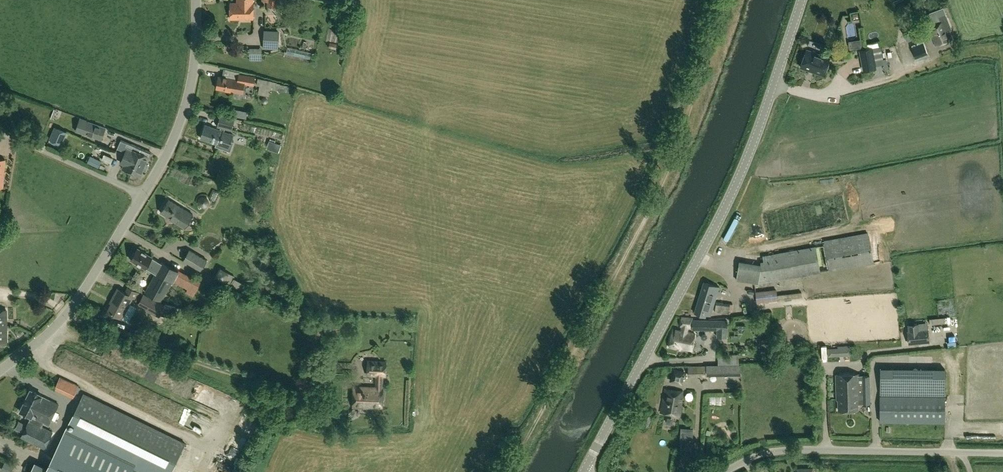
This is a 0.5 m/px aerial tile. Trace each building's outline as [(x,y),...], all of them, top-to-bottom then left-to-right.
[(253,19),(253,0),(238,0),(238,3),(230,3),(230,19),(253,19)] [(286,0),(262,0),(267,1),(266,5),(285,8),(286,0)] [(856,9),(848,10),(849,18),(857,17),(856,9)] [(928,28),(935,46),(951,40),(948,31),(950,30),(951,30),(944,14),(938,16),(938,15),(928,20),(931,26),(928,28)] [(911,41),(921,37),(917,26),(907,30),(911,41)] [(278,49),(279,31),(264,31),(263,49),(278,49)] [(915,58),(927,54),(923,43),(911,47),(915,58)] [(860,51),(864,71),(875,68),(872,49),(860,51)] [(800,67),(824,75),(829,58),(806,50),(800,67)] [(857,62),(844,68),(846,73),(859,68),(857,62)] [(219,75),(216,88),(243,93),(244,84),(254,85),(256,75),(238,73),(237,81),(233,81),(234,78),(219,75)] [(260,85),(258,94),(269,96),(270,89),(275,90),(276,82),(261,79),(261,78),(258,77),(257,84),(260,85)] [(247,111),(235,109),(234,116),(246,118),(247,111)] [(235,117),(220,113),(217,126),(232,130),(235,117)] [(82,133),(101,140),(106,128),(86,120),(81,118),(76,130),(82,132),(82,133)] [(201,138),(216,143),(215,146),(223,149),(224,146),(228,148),(233,134),(221,130),(206,125),(201,138)] [(65,134),(53,129),(49,141),(60,146),(65,134)] [(126,147),(127,145),(126,145),(127,143),(121,140),(118,145),(125,148),(121,156),(127,158),(122,168),(131,172),(140,153),(126,147)] [(132,147),(127,145),(126,147),(140,153),(131,172),(140,176),(143,170),(146,171),(148,164),(146,163),(151,152),(141,148),(139,152),(131,148),(132,147)] [(90,156),(87,163),(98,168),(101,162),(90,156)] [(208,206),(217,203),(216,196),(206,199),(208,206)] [(160,212),(178,223),(185,227),(193,214),(186,210),(169,199),(160,212)] [(747,283),(872,261),(867,233),(770,250),(772,258),(744,262),(747,283)] [(131,260),(145,268),(147,265),(152,268),(150,271),(155,273),(144,292),(161,301),(173,280),(187,288),(185,292),(192,295),(200,282),(162,261),(160,263),(152,258),(153,256),(138,248),(135,252),(133,253),(131,256),(132,258),(131,260)] [(183,260),(201,271),(207,260),(189,249),(183,260)] [(245,284),(234,278),(235,276),(219,267),(214,278),(222,282),(223,281),(242,291),(245,284)] [(706,314),(711,316),(719,288),(703,283),(695,313),(705,316),(706,314)] [(121,318),(133,297),(136,298),(139,293),(128,287),(125,292),(118,288),(112,299),(114,300),(110,306),(108,311),(121,318)] [(775,289),(755,292),(756,302),(772,300),(772,297),(776,296),(775,289)] [(165,305),(143,293),(137,305),(158,317),(165,305)] [(719,333),(731,331),(729,317),(718,319),(719,333)] [(681,328),(691,328),(691,327),(704,327),(704,319),(692,319),(692,318),(681,318),(681,328)] [(929,341),(928,328),(908,330),(909,343),(929,341)] [(694,335),(673,330),(669,348),(680,350),(680,349),(691,351),(694,335)] [(828,356),(844,355),(844,345),(837,346),(837,347),(828,348),(828,356)] [(353,387),(353,408),(382,409),(383,388),(382,388),(382,376),(385,376),(386,362),(368,362),(367,376),(376,376),(376,388),(353,387)] [(740,364),(727,364),(722,364),(706,365),(706,376),(727,375),(740,375),(740,364)] [(688,377),(705,376),(705,366),(688,367),(688,377)] [(673,369),(670,382),(682,385),(685,373),(673,369)] [(945,424),(945,369),(880,369),(879,423),(945,424)] [(857,410),(857,405),(870,405),(870,388),(858,388),(858,375),(836,375),(837,400),(838,400),(839,411),(857,410)] [(54,389),(73,398),(79,386),(59,377),(54,389)] [(718,389),(717,402),(730,403),(730,390),(718,389)] [(20,411),(31,417),(21,438),(44,449),(53,432),(42,427),(44,423),(48,425),(59,404),(42,396),(31,390),(20,411)] [(683,393),(665,390),(661,413),(679,416),(683,393)] [(47,468),(36,462),(31,471),(171,471),(184,444),(150,428),(113,409),(84,394),(47,468)] [(225,426),(229,417),(220,413),(216,422),(225,426)] [(639,413),(637,424),(650,426),(651,416),(639,413)]
